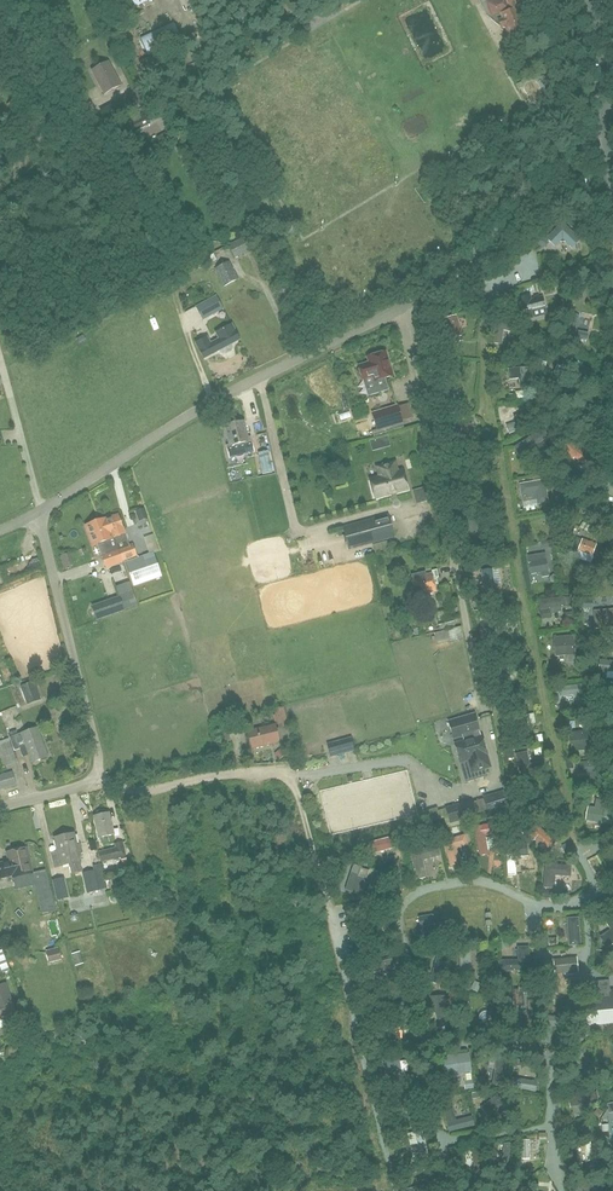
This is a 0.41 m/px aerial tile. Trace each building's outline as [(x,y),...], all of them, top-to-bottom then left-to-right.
[(126,11),(147,0),(120,0),(126,11)] [(516,0),(487,0),(485,1),(490,18),(500,15),(501,19),(498,20),(500,29),(504,28),(508,38),(526,32),(516,0)] [(182,40),(174,22),(140,37),(149,56),(182,40)] [(144,70),(164,61),(159,52),(140,61),(144,70)] [(92,70),(104,93),(121,85),(108,61),(92,70)] [(524,87),(521,81),(516,84),(519,90),(524,87)] [(132,90),(140,107),(152,102),(144,85),(132,90)] [(128,95),(109,106),(116,118),(135,108),(128,95)] [(7,106),(18,117),(28,108),(16,96),(7,106)] [(145,112),(137,117),(123,124),(128,135),(151,123),(145,112)] [(56,162),(69,152),(64,147),(52,157),(56,162)] [(562,223),(547,238),(555,246),(563,238),(572,247),(579,240),(562,223)] [(235,258),(253,248),(247,235),(228,244),(235,258)] [(537,243),(543,248),(549,242),(543,237),(537,243)] [(187,272),(209,261),(206,256),(184,267),(187,272)] [(215,268),(224,286),(239,279),(229,260),(215,268)] [(530,293),(519,296),(525,319),(531,318),(529,311),(546,306),(543,296),(531,298),(530,293)] [(203,320),(224,308),(216,294),(195,306),(203,320)] [(427,317),(430,327),(439,325),(436,315),(427,317)] [(585,318),(571,316),(567,337),(587,341),(588,332),(582,331),(585,318)] [(517,320),(494,317),(491,343),(502,344),(504,330),(516,331),(517,320)] [(233,346),(231,343),(240,339),(232,323),(216,332),(219,338),(211,343),(207,336),(195,342),(204,358),(220,349),(221,352),(224,353),(226,353),(231,351),(232,349),(233,346)] [(369,362),(358,365),(363,379),(368,395),(389,389),(385,377),(393,375),(385,351),(367,357),(369,362)] [(584,380),(589,371),(569,360),(564,370),(584,380)] [(532,366),(508,368),(509,379),(518,378),(519,383),(522,383),(522,388),(534,387),(532,366)] [(372,413),(377,429),(402,421),(397,405),(372,413)] [(532,425),(527,410),(513,415),(515,421),(506,425),(509,433),(532,425)] [(244,421),(225,426),(230,445),(226,446),(229,457),(254,451),(252,440),(248,440),(244,421)] [(553,444),(544,428),(513,446),(519,456),(537,445),(541,451),(553,444)] [(387,435),(369,440),(371,450),(390,446),(387,435)] [(581,448),(569,440),(560,452),(572,460),(574,457),(587,466),(593,457),(581,448)] [(273,472),(268,450),(258,452),(262,474),(273,472)] [(375,497),(407,489),(402,470),(397,471),(395,462),(377,467),(380,476),(370,479),(375,497)] [(474,474),(467,476),(457,478),(458,484),(461,483),(461,487),(457,488),(458,495),(461,495),(461,497),(472,495),(469,483),(475,482),(474,474)] [(545,479),(519,483),(522,506),(549,502),(545,479)] [(144,508),(137,510),(140,519),(147,517),(144,508)] [(111,528),(123,561),(137,556),(133,543),(129,545),(125,533),(125,534),(123,526),(123,527),(118,514),(100,521),(103,531),(111,528)] [(393,536),(388,515),(343,527),(349,548),(393,536)] [(100,521),(99,520),(86,524),(94,545),(98,543),(106,566),(110,577),(119,573),(126,571),(122,561),(123,561),(111,528),(103,531),(100,521)] [(152,546),(161,544),(157,524),(148,525),(152,546)] [(597,544),(582,538),(578,550),(592,555),(597,544)] [(125,561),(134,586),(162,576),(154,551),(125,561)] [(528,555),(529,561),(531,574),(541,572),(542,577),(549,576),(548,571),(545,553),(528,555)] [(495,591),(492,568),(481,570),(483,586),(480,586),(481,592),(495,591)] [(438,572),(432,573),(426,574),(425,571),(411,574),(416,596),(436,591),(433,578),(439,577),(438,572)] [(440,587),(446,611),(457,609),(451,584),(440,587)] [(120,597),(93,607),(97,620),(125,610),(120,597)] [(438,630),(455,625),(453,617),(438,621),(439,624),(437,625),(438,630)] [(576,658),(573,634),(554,636),(556,656),(567,655),(567,659),(569,662),(575,662),(576,658)] [(599,660),(598,676),(607,676),(608,671),(612,672),(612,661),(599,660)] [(498,689),(508,688),(505,670),(507,670),(506,663),(490,665),(491,672),(495,671),(496,681),(494,681),(495,691),(499,690),(498,689)] [(20,686),(27,705),(41,700),(34,681),(20,686)] [(52,703),(55,711),(63,708),(60,701),(52,703)] [(24,702),(9,703),(9,714),(24,714),(24,702)] [(533,705),(535,716),(544,714),(542,703),(533,705)] [(279,728),(289,725),(284,706),(274,708),(279,728)] [(529,733),(525,710),(515,712),(518,734),(529,733)] [(475,712),(447,720),(453,739),(463,736),(465,741),(455,744),(460,762),(470,759),(472,761),(471,763),(469,763),(472,772),(490,767),(486,754),(487,754),(481,736),(481,737),(479,732),(480,731),(475,712)] [(252,748),(279,741),(275,724),(248,731),(252,748)] [(231,741),(226,725),(215,728),(219,744),(231,741)] [(10,738),(7,739),(12,751),(14,751),(20,748),(23,757),(29,755),(32,762),(47,756),(37,728),(21,733),(18,734),(16,729),(9,732),(11,736),(9,737),(10,738)] [(591,750),(589,730),(569,732),(571,752),(591,750)] [(331,757),(355,750),(352,737),(327,744),(331,757)] [(7,739),(0,741),(0,748),(6,766),(17,762),(14,751),(12,751),(7,739)] [(280,759),(281,757),(286,754),(282,749),(276,754),(279,757),(280,759)] [(530,763),(528,751),(515,753),(520,778),(546,772),(544,760),(530,763)] [(600,760),(576,762),(577,773),(589,772),(591,789),(602,787),(600,760)] [(17,784),(12,771),(0,775),(0,789),(17,784)] [(504,790),(482,797),(486,808),(479,810),(481,816),(488,813),(488,815),(509,808),(504,790)] [(473,800),(446,807),(451,824),(477,816),(473,800)] [(587,806),(585,820),(611,824),(612,814),(612,811),(605,809),(607,802),(597,801),(596,808),(587,806)] [(96,814),(96,815),(94,816),(99,837),(114,834),(109,812),(107,813),(106,811),(103,810),(98,811),(96,814)] [(492,824),(475,826),(479,855),(488,853),(485,835),(493,833),(492,824)] [(533,838),(541,844),(538,846),(544,851),(554,840),(541,828),(533,838)] [(55,867),(70,864),(72,874),(83,872),(81,861),(79,852),(82,852),(80,844),(77,844),(74,833),(54,838),(58,852),(52,853),(55,867)] [(378,839),(370,842),(373,853),(401,845),(398,833),(378,839)] [(469,845),(466,834),(443,840),(450,867),(461,864),(457,848),(469,845)] [(126,856),(123,841),(114,843),(115,848),(98,851),(101,862),(116,859),(116,858),(121,857),(126,856)] [(440,856),(437,845),(410,852),(417,879),(428,876),(424,860),(440,856)] [(6,852),(8,861),(0,863),(0,879),(12,876),(13,877),(32,872),(26,847),(6,852)] [(571,876),(572,865),(545,863),(543,887),(555,888),(555,875),(571,876)] [(362,867),(353,864),(346,885),(352,887),(351,891),(362,895),(367,879),(359,876),(362,867)] [(87,893),(106,888),(102,870),(95,872),(94,870),(82,873),(87,893)] [(69,897),(65,877),(53,880),(57,900),(69,897)] [(601,914),(611,929),(600,936),(607,947),(612,943),(612,917),(608,909),(601,914)] [(78,917),(78,914),(75,912),(72,913),(70,916),(71,919),(73,921),(77,920),(78,917)] [(60,925),(67,924),(66,913),(58,914),(60,925)] [(442,923),(440,913),(419,916),(420,926),(442,923)] [(374,922),(365,925),(373,946),(382,943),(374,922)] [(509,941),(518,936),(511,925),(503,930),(509,941)] [(26,941),(24,934),(17,936),(19,943),(26,941)] [(529,945),(517,945),(518,960),(500,960),(500,971),(529,971),(529,945)] [(58,947),(46,949),(49,959),(60,957),(58,947)] [(3,950),(0,951),(0,966),(3,973),(11,970),(3,950)] [(83,967),(79,952),(72,954),(76,969),(83,967)] [(587,1025),(612,1022),(612,989),(610,989),(609,979),(596,980),(597,990),(584,991),(587,1025)] [(5,1025),(3,1018),(16,1014),(11,998),(11,997),(6,982),(0,984),(0,1027),(5,1025)] [(535,992),(534,985),(519,986),(519,988),(506,990),(508,1007),(524,1005),(523,993),(535,992)] [(452,1019),(451,995),(428,995),(428,1012),(439,1011),(439,1019),(452,1019)] [(498,1002),(486,1003),(487,1019),(475,1019),(475,1031),(499,1029),(498,1002)] [(386,1081),(402,1078),(399,1060),(383,1063),(386,1081)] [(448,1100),(447,1092),(438,1093),(439,1101),(448,1100)] [(496,1112),(499,1116),(508,1108),(497,1094),(482,1105),(486,1110),(491,1117),(496,1112)] [(421,1139),(406,1142),(408,1148),(406,1148),(408,1160),(425,1156),(421,1139)] [(602,1180),(579,1182),(580,1189),(583,1188),(583,1190),(603,1190),(602,1180)]
